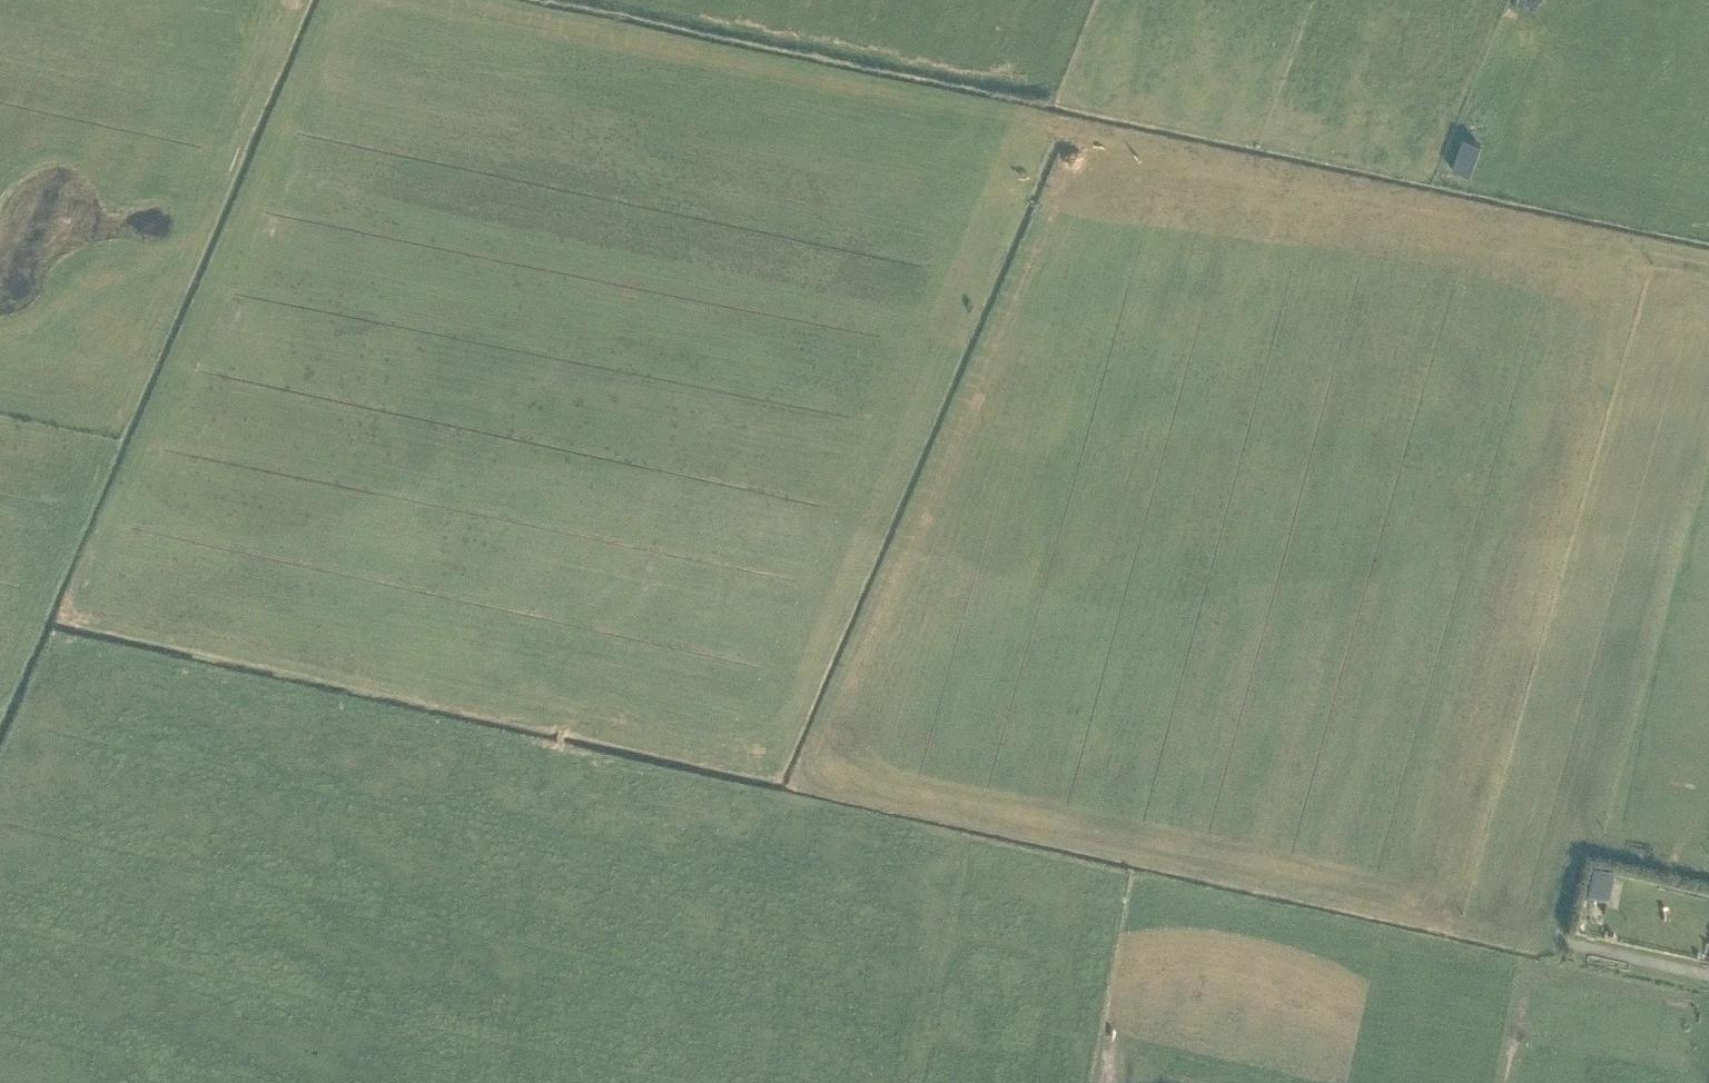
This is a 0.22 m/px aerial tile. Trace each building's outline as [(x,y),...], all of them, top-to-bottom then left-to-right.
[(1466,135),(1454,166),(1472,173),(1484,142),(1466,135)] [(1613,878),(1592,873),(1586,900),(1607,905),(1613,878)]
